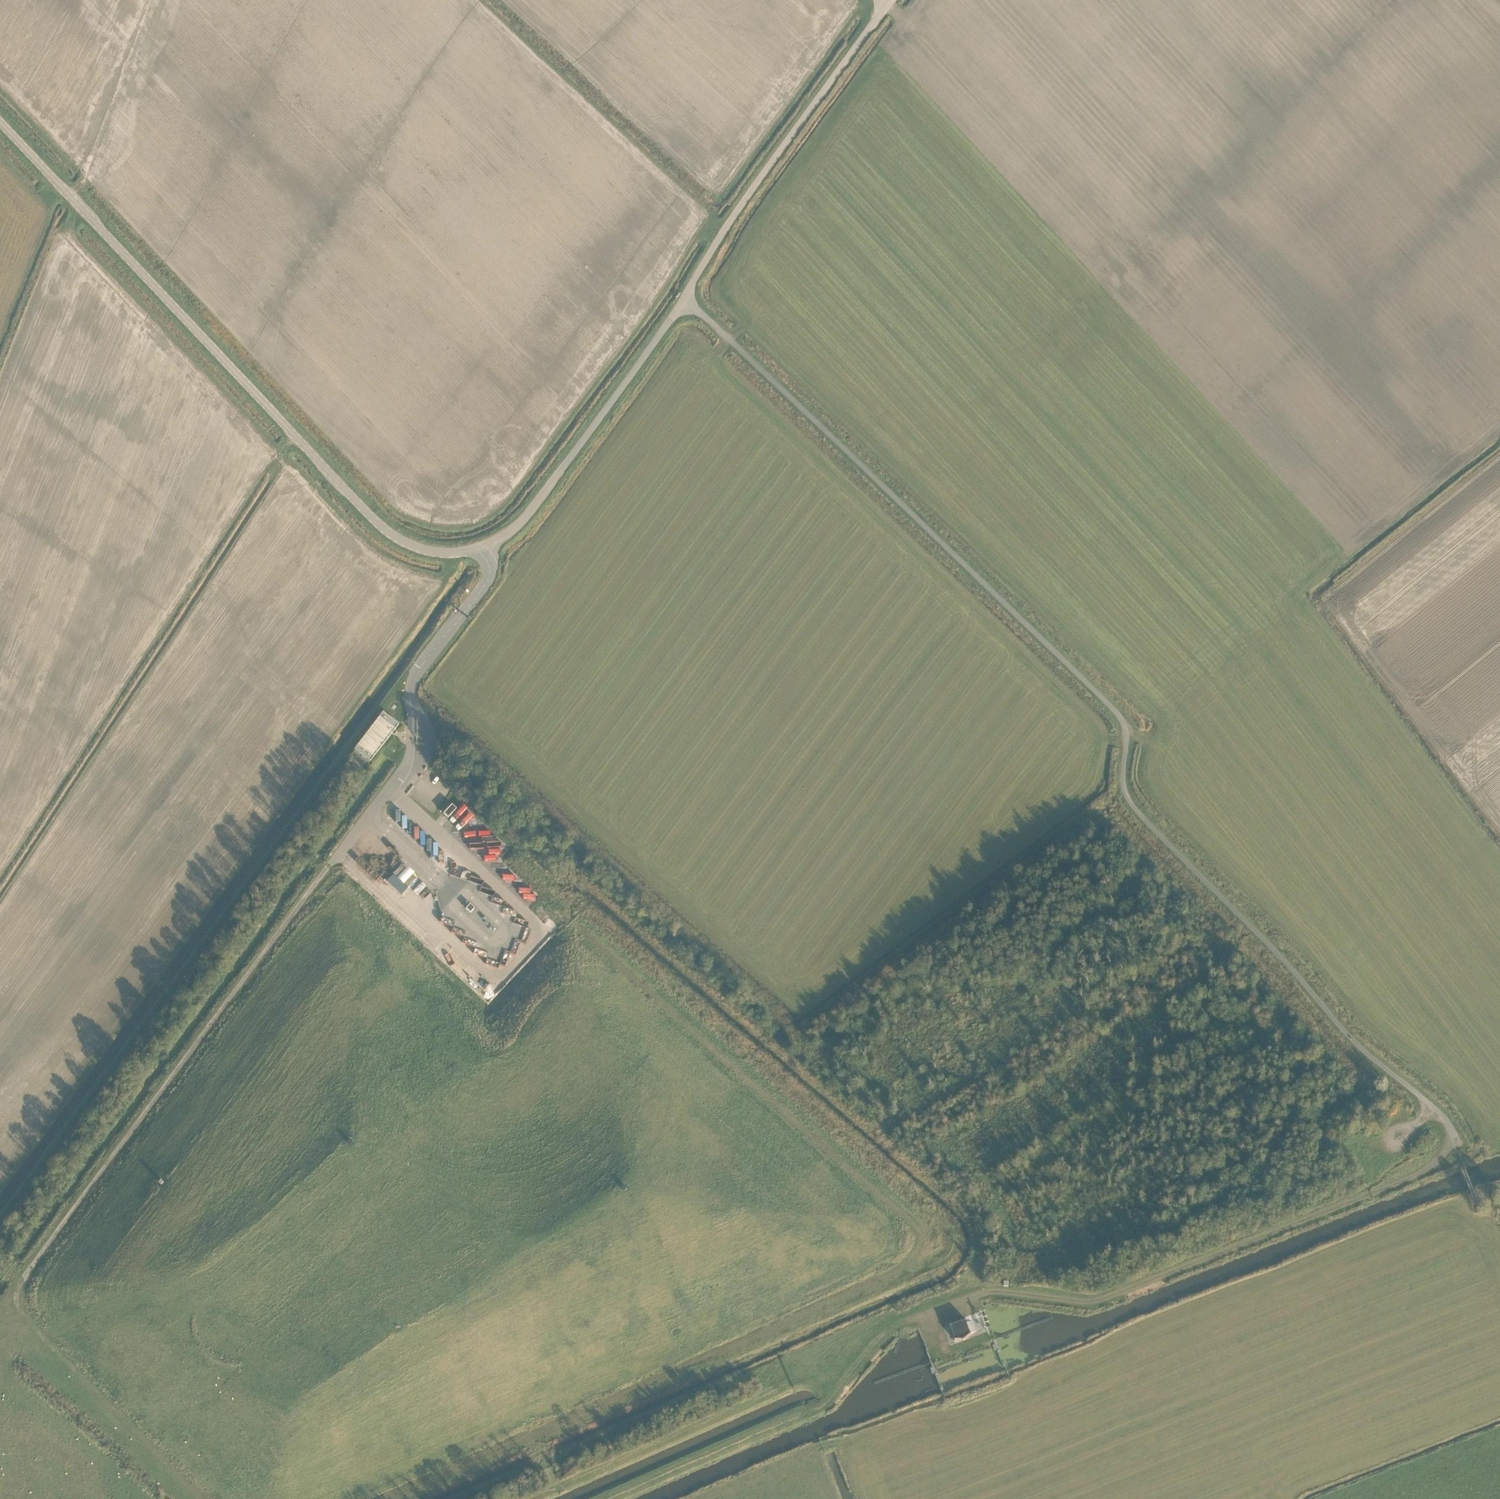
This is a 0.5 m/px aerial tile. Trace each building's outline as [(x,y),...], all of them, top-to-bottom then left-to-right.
[(399,724),(383,712),(355,750),(370,762),(399,724)] [(444,814),(448,818),(456,809),(452,805),(444,814)] [(395,872),(393,874),(408,888),(417,879),(412,875),(406,869),(402,865),(395,872)] [(467,908),(466,909),(471,913),(474,909),(470,905),(467,908)] [(971,1334),(966,1320),(950,1326),(955,1340),(963,1340),(963,1341),(966,1340),(965,1339),(971,1334)]
